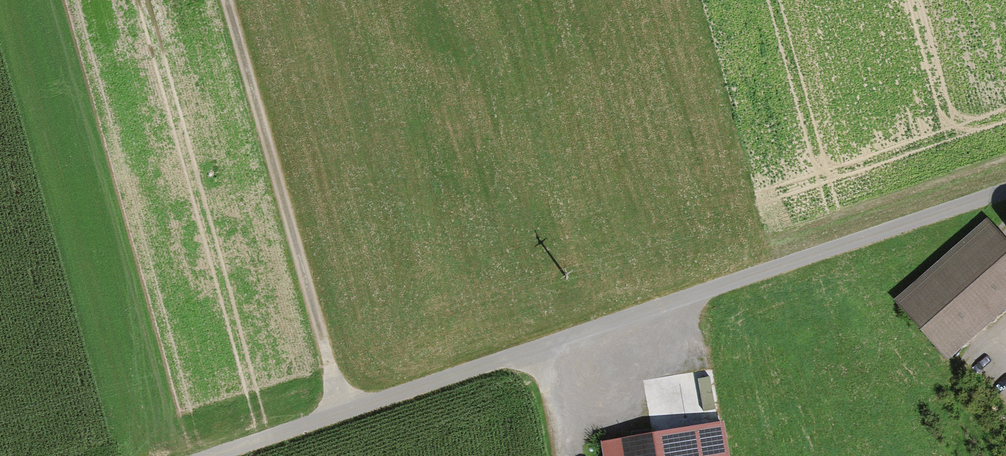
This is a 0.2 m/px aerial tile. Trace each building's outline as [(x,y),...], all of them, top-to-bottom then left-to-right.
[(893,303),(946,364),(1005,312),(1005,244),(986,221),(893,303)] [(728,426),(604,445),(605,455),(732,455),(728,426)]
